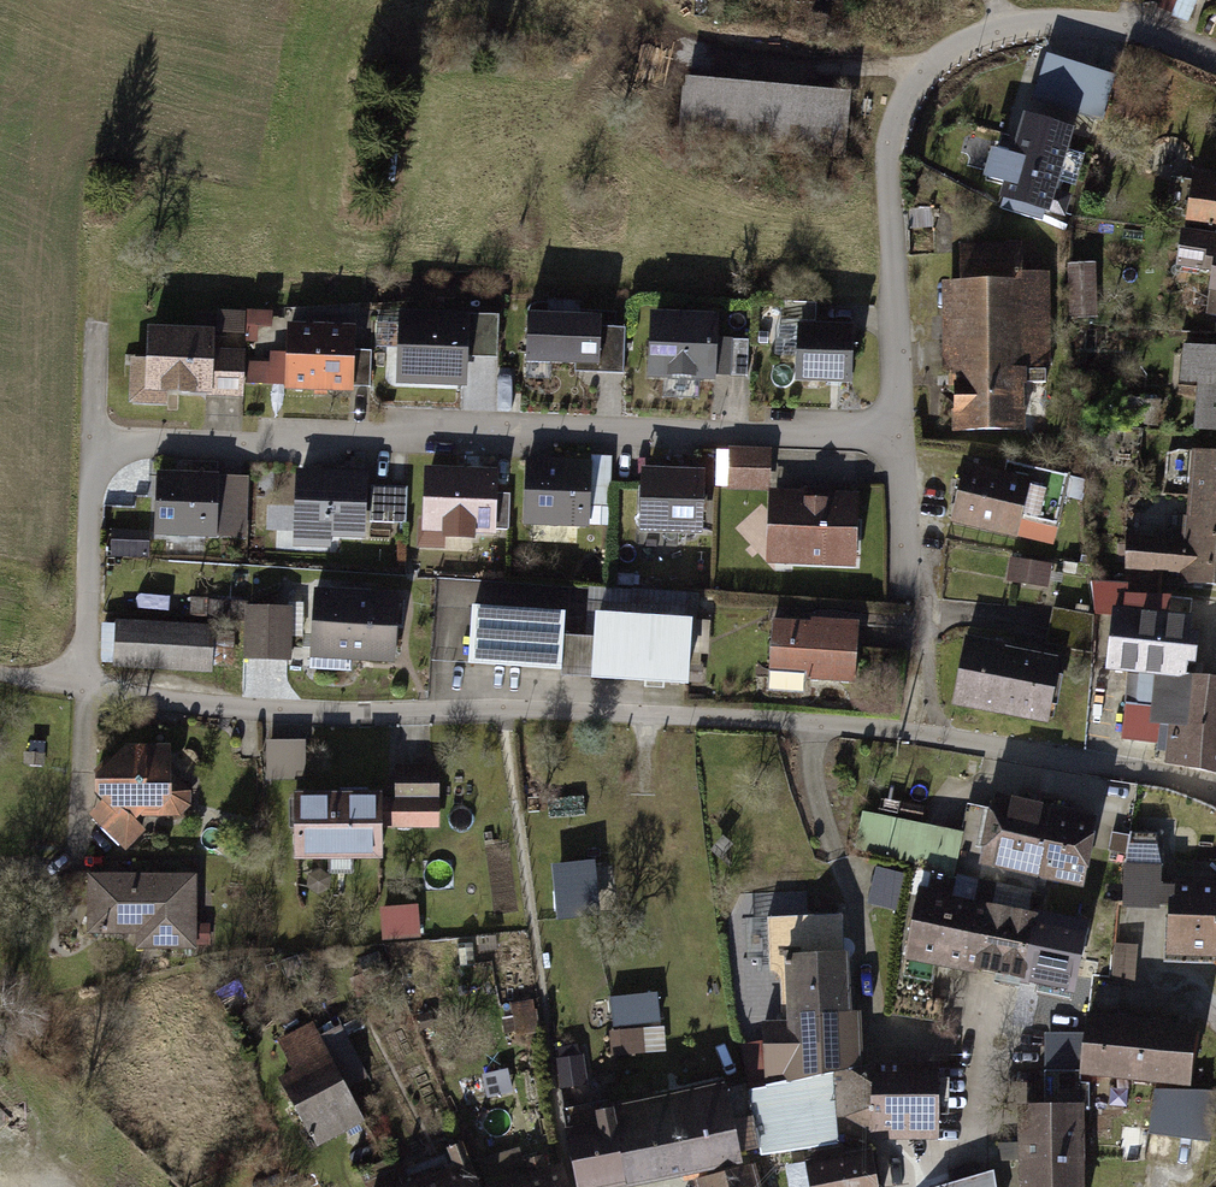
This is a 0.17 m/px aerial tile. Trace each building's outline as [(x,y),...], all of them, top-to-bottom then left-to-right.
[(1047,56),(1032,100),(1099,122),(1114,78),(1047,56)] [(851,92),(682,81),(678,141),(847,152),(851,92)] [(1065,154),(1017,141),(997,212),(1045,225),(1065,154)] [(1187,175),(1175,278),(1210,282),(1206,322),(1215,323),(1215,178),(1187,175)] [(958,285),(939,285),(942,378),(949,378),(951,436),(1021,434),(1020,373),(1055,372),(1053,272),(1022,273),(1022,248),(958,250),(958,285)] [(1098,264),(1071,264),(1070,320),(1097,320),(1098,264)] [(598,306),(522,305),(522,366),(598,367),(598,306)] [(714,308),(640,309),(640,382),(715,382),(714,308)] [(221,340),(268,343),(269,315),(222,313),(221,340)] [(467,317),(392,315),(390,390),(465,392),(467,317)] [(212,319),(143,318),(142,360),(126,360),(125,408),(170,409),(171,396),(240,397),(241,346),(212,345),(212,319)] [(849,329),(790,328),(789,383),(848,384),(849,329)] [(353,331),(285,329),(282,398),(351,400),(353,331)] [(1179,346),(1175,384),(1197,386),(1193,432),(1215,435),(1215,350),(1179,346)] [(371,384),(372,356),(359,356),(359,384),(371,384)] [(766,447),(728,446),(727,492),(766,493),(766,447)] [(1190,455),(1183,545),(1127,540),(1124,572),(1180,577),(1179,586),(1215,589),(1215,458),(1190,455)] [(498,466),(424,464),(421,530),(495,533),(498,466)] [(589,465),(518,465),(518,528),(589,527),(589,465)] [(1030,482),(964,467),(951,526),(1017,540),(1030,482)] [(365,472),(290,472),(290,546),(365,546),(365,472)] [(698,472),(631,473),(631,538),(699,537),(698,472)] [(219,477),(157,475),(154,538),(217,540),(219,477)] [(248,478),(219,477),(217,540),(246,541),(248,478)] [(407,490),(369,491),(371,533),(408,532),(407,490)] [(857,492),(766,493),(766,569),(858,568),(857,492)] [(1009,581),(1049,590),(1055,566),(1014,557),(1009,581)] [(397,592),(305,592),(305,660),(396,660),(397,592)] [(1107,607),(1104,672),(1139,676),(1134,708),(1173,712),(1165,766),(1215,774),(1215,683),(1183,679),(1191,620),(1107,607)] [(293,608),(243,608),(243,659),(293,659),(293,608)] [(560,618),(473,612),(468,670),(556,677),(560,618)] [(690,624),(588,617),(587,642),(559,640),(556,682),(685,691),(690,624)] [(855,625),(769,621),(766,678),(852,682),(855,625)] [(214,622),(117,622),(117,674),(214,674),(214,622)] [(1059,654),(961,637),(948,709),(1046,726),(1059,654)] [(309,742),(268,744),(270,780),(310,778),(309,742)] [(98,809),(87,819),(127,863),(192,804),(192,794),(147,749),(126,748),(94,778),(92,802),(98,809)] [(397,799),(381,799),(382,834),(441,833),(440,767),(396,768),(397,799)] [(374,795),(287,797),(289,865),(375,862),(374,795)] [(1094,815),(993,797),(980,867),(1082,885),(1094,815)] [(950,819),(859,801),(851,841),(942,859),(950,819)] [(559,920),(602,918),(599,868),(556,870),(559,920)] [(1163,908),(1161,869),(1125,868),(1123,904),(1163,908)] [(979,969),(996,888),(924,870),(907,956),(979,969)] [(872,907),(899,914),(908,879),(881,872),(872,907)] [(196,875),(84,877),(85,937),(133,937),(133,954),(197,953),(196,875)] [(1170,950),(1215,953),(1215,885),(1175,883),(1170,950)] [(1063,989),(1077,924),(1042,917),(1050,898),(996,888),(979,969),(1063,989)] [(385,940),(423,938),(421,907),(383,909),(385,940)] [(842,919),(766,921),(769,978),(779,978),(778,962),(843,959),(842,919)] [(1116,983),(1138,984),(1139,948),(1117,947),(1116,983)] [(843,959),(778,962),(779,978),(783,1026),(758,1029),(766,1086),(746,1090),(762,1155),(836,1141),(837,1111),(875,1124),(936,1126),(935,1065),(862,1066),(859,1014),(847,1015),(843,959)] [(664,1026),(660,995),(613,1001),(617,1033),(664,1026)] [(512,1006),(518,1040),(543,1035),(536,1002),(512,1006)] [(1190,1026),(1079,1019),(1075,1081),(1186,1088),(1190,1026)] [(367,1125),(314,1024),(276,1044),(293,1076),(276,1085),(313,1154),(367,1125)] [(583,1057),(559,1060),(564,1103),(588,1100),(583,1057)] [(585,1119),(600,1186),(637,1186),(750,1162),(734,1087),(585,1119)] [(1079,1109),(1015,1109),(1015,1167),(1079,1167),(1079,1109)] [(802,1161),(808,1186),(878,1186),(869,1146),(802,1161)] [(400,1186),(483,1186),(473,1160),(400,1186)] [(498,1186),(569,1186),(560,1164),(498,1186)] [(690,1182),(691,1186),(759,1186),(754,1167),(690,1182)] [(1015,1167),(1015,1186),(1079,1186),(1079,1167),(1015,1167)] [(953,1186),(999,1186),(995,1175),(953,1186)]
